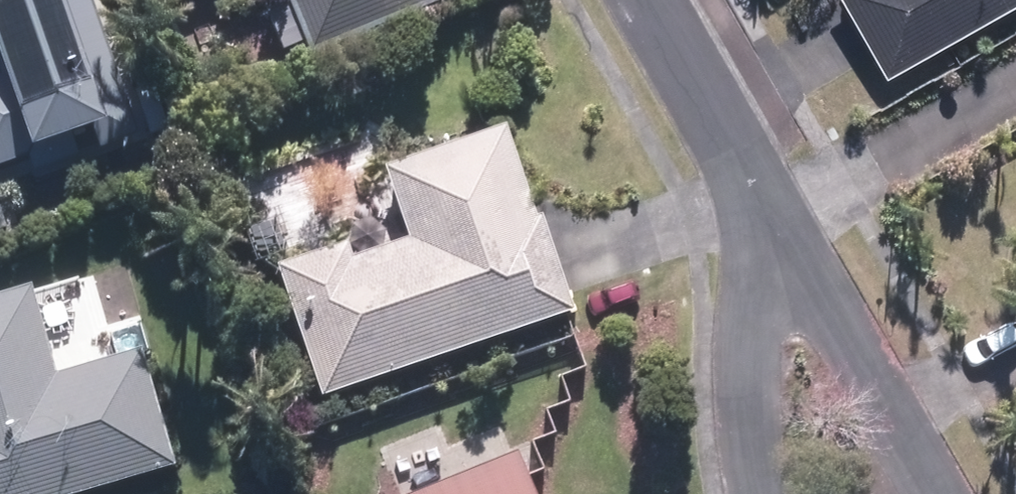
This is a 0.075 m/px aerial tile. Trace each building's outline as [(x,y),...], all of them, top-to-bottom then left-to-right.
[(33,155),(38,170),(146,134),(101,0),(0,0),(0,166),(33,155)] [(445,0),(295,0),(317,53),(445,0)] [(890,74),(1015,2),(1015,0),(848,0),(890,74)] [(282,264),(327,395),(582,309),(517,120),(388,163),(413,236),(360,253),(356,239),(282,264)] [(184,462),(149,345),(65,370),(38,280),(0,291),(0,493),(74,493),(184,462)] [(521,451),(413,493),(539,493),(521,451)]
